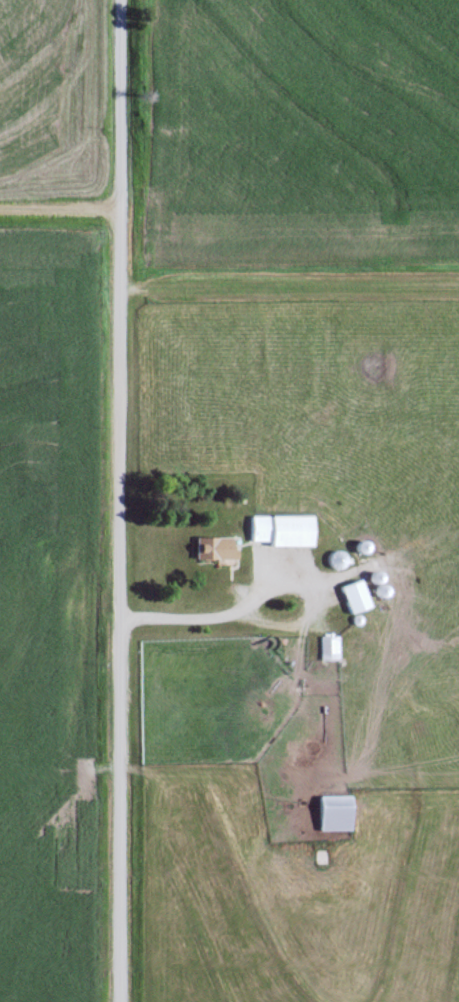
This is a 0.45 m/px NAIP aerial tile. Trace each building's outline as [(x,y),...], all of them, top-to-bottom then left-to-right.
[(266,546),(307,546),(307,514),(248,515),(248,541),(266,540),(266,546)] [(193,560),(232,560),(232,537),(193,537),(193,560)] [(341,567),(340,552),(328,553),(329,568),(341,567)] [(366,607),(358,579),(337,585),(346,613),(366,607)] [(374,596),(381,593),(378,586),(371,590),(374,596)] [(334,658),(334,635),(318,635),(318,658),(334,658)] [(346,795),(315,795),(315,830),(346,830),(346,795)]
